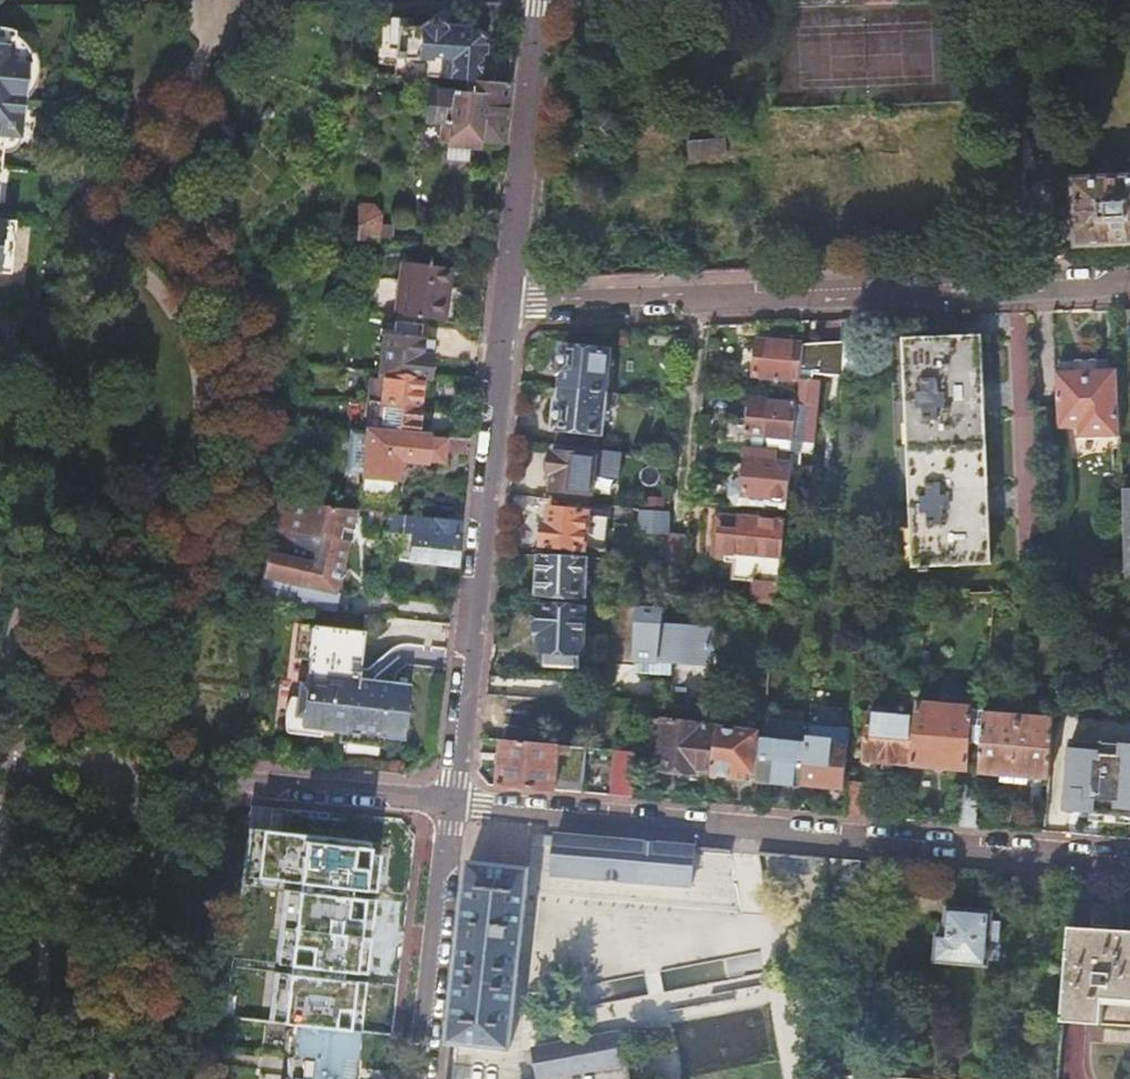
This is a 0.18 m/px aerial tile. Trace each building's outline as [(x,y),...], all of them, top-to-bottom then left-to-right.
[(397,41),(396,22),(390,21),(388,52),(396,52),(397,41)] [(1,169),(2,153),(4,138),(11,138),(12,126),(22,127),(25,101),(28,63),(28,56),(20,46),(13,44),(15,32),(8,29),(0,28),(0,169),(1,169)] [(397,41),(397,61),(427,63),(426,79),(467,82),(479,83),(481,56),(476,56),(476,47),(478,47),(479,47),(480,47),(481,46),(482,46),(482,45),(483,45),(483,44),(484,43),(484,42),(485,41),(485,40),(485,39),(484,38),(484,37),(483,36),(482,35),(481,34),(480,34),(479,34),(478,33),(477,34),(476,34),(475,34),(474,35),(469,30),(446,29),(443,28),(438,33),(429,32),(428,31),(419,30),(405,29),(398,28),(397,41)] [(21,36),(15,32),(13,44),(20,46),(28,56),(28,63),(25,101),(29,97),(33,92),(38,80),(38,63),(33,50),(21,36)] [(503,143),(509,85),(479,83),(467,82),(465,94),(429,90),(425,123),(441,125),(439,143),(448,144),(448,146),(453,146),(472,148),(477,149),(478,141),(503,143)] [(21,140),(22,127),(12,126),(11,138),(4,138),(2,153),(6,153),(8,153),(11,152),(14,151),(16,149),(18,147),(19,145),(20,142),(21,140)] [(728,139),(682,140),(682,156),(728,154),(728,139)] [(472,148),(453,146),(452,150),(456,157),(464,157),(472,154),(472,148)] [(1077,184),(1079,246),(1129,244),(1129,182),(1077,184)] [(360,207),(357,241),(388,244),(390,231),(385,225),(380,224),(380,217),(372,208),(360,207)] [(10,274),(14,221),(0,220),(0,273),(10,274)] [(401,263),(395,316),(445,322),(451,268),(401,263)] [(385,336),(380,372),(386,373),(423,377),(429,378),(434,342),(423,340),(424,326),(397,323),(395,337),(385,336)] [(911,379),(906,379),(908,423),(913,423),(915,484),(910,484),(912,528),(917,528),(918,567),(921,567),(921,573),(929,572),(929,567),(990,564),(981,336),(909,338),(911,379)] [(753,376),(799,380),(802,351),(803,345),(757,341),(753,376)] [(802,351),(799,380),(818,379),(819,379),(841,378),(844,343),(814,344),(814,351),(802,351)] [(858,344),(844,343),(841,378),(855,379),(859,379),(861,344),(859,344),(858,344)] [(564,375),(563,389),(604,393),(608,353),(563,348),(561,375),(564,375)] [(1075,362),(1076,373),(1097,372),(1097,362),(1075,362)] [(382,403),(419,407),(423,377),(386,373),(380,372),(380,380),(371,379),(369,401),(370,401),(382,403)] [(1076,373),(1055,374),(1058,431),(1078,430),(1079,440),(1120,439),(1117,372),(1097,372),(1076,373)] [(799,380),(798,392),(796,404),(793,440),(791,452),(800,452),(801,442),(812,443),(818,385),(817,385),(818,379),(799,380)] [(556,429),(553,444),(596,449),(598,434),(599,434),(603,398),(615,400),(616,394),(604,393),(563,389),(561,404),(558,403),(555,429),(556,429)] [(793,440),(796,404),(751,400),(748,436),(793,440)] [(370,401),(366,432),(368,432),(379,433),(416,436),(419,407),(382,403),(370,401)] [(362,494),(395,498),(398,471),(399,460),(409,461),(445,464),(447,439),(416,436),(379,433),(368,432),(366,432),(353,431),(348,471),(364,473),(362,494)] [(557,447),(556,455),(593,459),(594,452),(557,447)] [(742,495),(787,499),(790,464),(776,463),(777,451),(746,448),(742,495)] [(593,459),(556,455),(552,454),(550,477),(555,477),(553,491),(590,496),(594,460),(593,459)] [(279,497),(260,493),(254,523),(272,527),(279,497)] [(355,510),(280,503),(257,603),(262,604),(329,611),(355,510)] [(545,546),(580,550),(584,550),(588,513),(551,510),(549,524),(545,524),(543,546),(545,546)] [(640,532),(661,534),(668,534),(670,513),(642,510),(640,532)] [(411,561),(457,565),(462,520),(372,512),(370,527),(409,531),(408,538),(405,538),(402,558),(411,559),(411,561)] [(781,558),(784,522),(739,519),(736,554),(781,558)] [(659,562),(664,563),(665,563),(667,538),(668,534),(661,534),(659,562)] [(667,538),(665,563),(685,564),(687,539),(667,538)] [(544,557),(580,558),(580,550),(545,546),(544,557)] [(544,557),(542,557),(540,594),(583,596),(585,559),(580,558),(544,557)] [(754,598),(776,600),(778,583),(756,581),(754,598)] [(661,625),(663,608),(660,608),(620,606),(614,665),(635,666),(635,665),(648,666),(648,675),(672,676),(672,663),(709,665),(711,628),(661,625)] [(539,610),(537,633),(542,633),(541,646),(544,650),(546,650),(545,665),(578,667),(579,651),(581,651),(584,610),(541,608),(540,609),(539,610)] [(381,737),(384,738),(404,740),(410,687),(366,682),(359,675),(360,664),(363,635),(353,634),(298,628),(294,663),(307,664),(305,686),(297,685),(295,702),(293,720),(301,721),(300,728),(322,731),(340,733),(343,733),(342,739),(381,743),(381,737)] [(918,682),(918,683),(928,684),(929,659),(920,658),(918,682)] [(726,672),(724,695),(730,695),(732,673),(726,672)] [(918,683),(916,703),(937,706),(939,685),(928,684),(918,683)] [(503,740),(533,743),(538,698),(509,696),(503,740)] [(322,739),(322,731),(300,728),(301,721),(293,720),(295,702),(290,701),(287,703),(284,704),(280,709),(278,713),(277,715),(277,719),(277,722),(278,725),(279,728),(281,730),(283,733),(286,735),(322,739)] [(724,702),(722,722),(732,723),(733,703),(724,702)] [(915,719),(911,764),(964,768),(959,824),(974,826),(979,770),(979,768),(966,767),(968,744),(971,709),(937,706),(916,703),(915,719)] [(863,759),(911,764),(915,719),(883,716),(883,710),(873,709),(873,715),(867,715),(863,759)] [(1014,773),(1019,717),(984,714),(981,745),(979,768),(979,770),(1014,773)] [(1054,721),(1019,717),(1014,773),(1049,776),(1054,721)] [(719,727),(719,725),(664,719),(659,768),(714,774),(719,727)] [(808,728),(764,724),(762,741),(761,741),(757,779),(802,784),(807,740),(808,728)] [(807,740),(802,784),(842,789),(849,729),(808,724),(808,728),(807,740)] [(719,727),(714,774),(736,776),(736,773),(747,774),(747,769),(752,770),(756,734),(740,732),(740,730),(719,727)] [(383,749),(384,738),(381,737),(381,743),(342,739),(343,733),(340,733),(339,745),(383,749)] [(582,793),(587,747),(533,743),(503,740),(499,786),(582,793)] [(637,752),(616,750),(613,796),(632,798),(637,752)] [(1047,799),(1044,831),(1063,833),(1066,800),(1047,799)] [(262,830),(255,877),(298,880),(286,974),(280,1021),(346,1028),(350,980),(366,846),(303,839),(303,834),(262,830)] [(694,847),(555,836),(552,875),(691,886),(692,876),(694,847)] [(859,861),(828,859),(827,880),(857,882),(859,861)] [(469,864),(449,1046),(511,1052),(529,870),(502,867),(469,864)] [(937,931),(935,958),(988,962),(989,955),(998,956),(1001,917),(992,916),(993,908),(948,905),(946,932),(937,931)] [(1070,928),(1062,1023),(1102,1026),(1105,1000),(1129,1002),(1129,932),(1070,928)] [(368,1030),(402,1031),(404,996),(370,995),(368,1030)] [(627,1064),(621,1036),(621,1034),(532,1050),(538,1078),(545,1078),(627,1064)]
